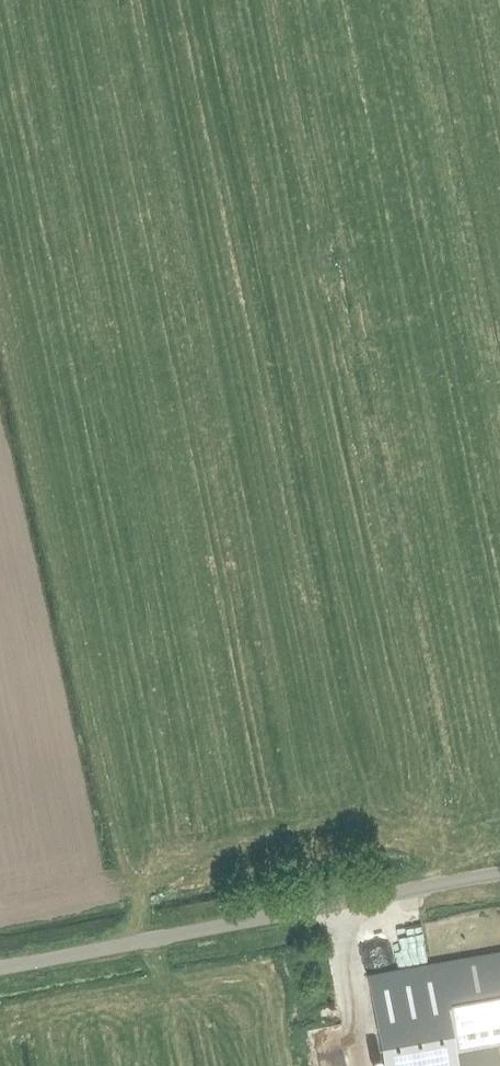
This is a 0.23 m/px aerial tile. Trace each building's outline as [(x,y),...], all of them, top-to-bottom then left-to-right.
[(441,964),(459,1065),(499,1065),(499,954),(441,964)]
